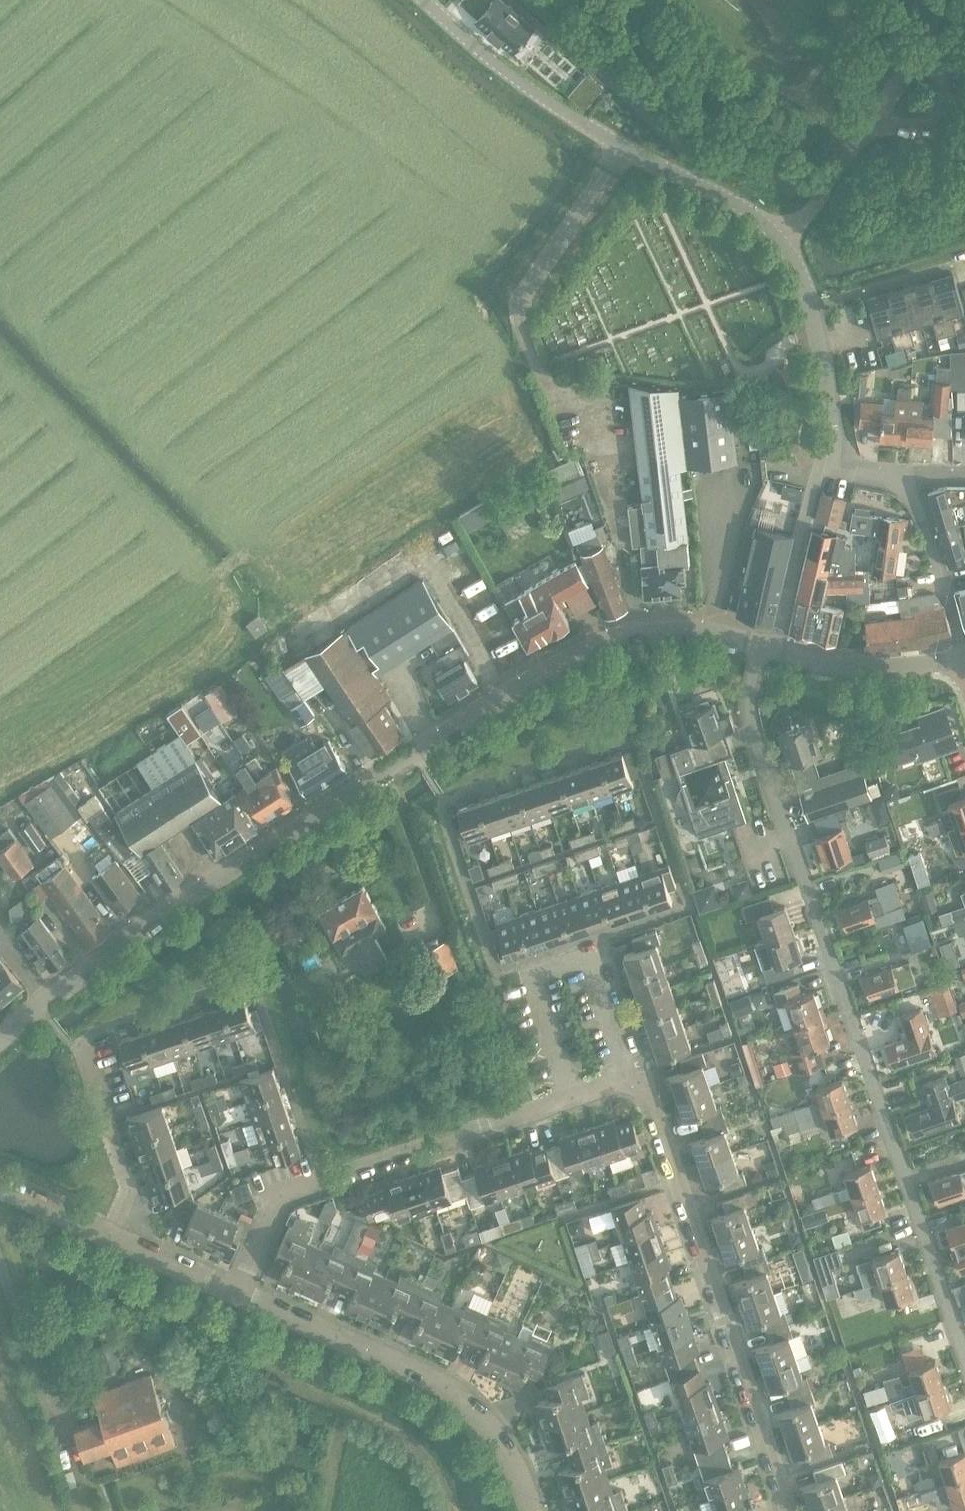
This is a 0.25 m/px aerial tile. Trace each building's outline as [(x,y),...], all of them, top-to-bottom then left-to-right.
[(534,28),(501,0),(495,0),(479,19),(476,21),(489,32),(487,33),(500,44),(501,42),(513,53),(534,28)] [(603,88),(591,77),(584,85),(597,95),(603,88)] [(606,98),(601,104),(606,109),(612,103),(606,98)] [(852,196),(849,201),(848,202),(854,206),(858,200),(852,196)] [(954,275),(932,281),(948,336),(957,333),(952,314),(964,311),(954,275)] [(932,281),(911,287),(921,323),(933,320),(938,338),(939,338),(948,336),(932,281)] [(911,287),(890,293),(906,348),(916,345),(910,326),(921,323),(911,287)] [(906,348),(890,293),(869,299),(879,335),(891,331),(897,350),(906,348)] [(948,336),(939,338),(942,349),(951,346),(948,336)] [(952,362),(952,389),(964,389),(964,351),(951,352),(952,362)] [(787,365),(777,371),(784,386),(795,381),(787,365)] [(939,366),(937,383),(934,412),(947,414),(950,384),(949,384),(951,367),(939,366)] [(855,375),(853,394),(866,395),(867,376),(855,375)] [(679,390),(630,384),(630,387),(633,408),(638,453),(639,461),(641,473),(643,491),(644,505),(628,507),(633,546),(641,545),(642,554),(642,557),(645,552),(654,552),(653,544),(687,541),(689,541),(684,498),(683,488),(683,486),(681,468),(681,466),(687,465),(685,448),(681,408),(680,397),(679,390)] [(730,392),(680,397),(681,408),(685,448),(687,465),(687,466),(738,461),(730,392)] [(881,438),(906,440),(910,400),(898,398),(897,413),(883,412),(884,404),(862,402),(860,426),(881,428),(881,438)] [(910,400),(906,440),(932,443),(935,417),(921,415),(922,401),(910,400)] [(576,459),(556,467),(564,485),(583,476),(576,459)] [(959,526),(951,500),(964,500),(964,487),(963,488),(947,487),(928,493),(940,532),(959,526)] [(846,501),(822,495),(816,520),(841,525),(846,501)] [(490,497),(459,515),(468,531),(499,513),(490,497)] [(853,513),(850,531),(877,535),(872,571),(896,574),(900,549),(897,548),(899,538),(906,539),(908,521),(853,513)] [(592,521),(571,529),(576,543),(578,543),(582,555),(581,555),(592,580),(606,618),(628,609),(604,546),(602,546),(598,534),(592,521)] [(745,576),(737,613),(774,622),(782,587),(794,534),(757,526),(745,576)] [(953,565),(954,569),(964,567),(964,546),(959,526),(940,532),(950,566),(953,565)] [(814,529),(804,569),(828,575),(828,573),(852,573),(852,552),(834,548),(837,534),(814,529)] [(645,552),(642,557),(643,564),(642,564),(645,597),(648,597),(648,598),(651,600),(657,600),(659,597),(659,596),(682,594),(681,582),(686,581),(685,562),(689,562),(687,541),(653,544),(654,552),(645,552)] [(576,563),(505,602),(529,644),(552,631),(554,630),(556,634),(558,634),(560,634),(561,634),(564,633),(566,631),(568,629),(570,628),(570,627),(571,627),(568,622),(570,622),(561,605),(566,602),(564,598),(588,584),(576,563)] [(804,569),(798,597),(809,600),(812,589),(824,592),(847,592),(854,591),(863,591),(862,573),(852,573),(828,573),(828,575),(804,569)] [(907,585),(898,586),(899,599),(909,598),(907,585)] [(798,597),(790,634),(813,639),(824,592),(812,589),(809,600),(798,597)] [(958,592),(955,593),(964,623),(964,591),(958,592)] [(865,622),(869,652),(918,647),(950,640),(950,639),(948,634),(952,633),(952,632),(944,606),(936,594),(909,598),(899,599),(902,618),(865,622)] [(815,640),(836,644),(843,609),(823,605),(815,640)] [(373,612),(346,629),(376,674),(401,658),(402,658),(373,612)] [(249,623),(257,634),(267,627),(259,616),(249,623)] [(305,699),(326,685),(373,756),(405,735),(384,704),(392,699),(376,674),(346,629),(338,634),(332,624),(313,636),(307,653),(284,668),(305,699)] [(453,628),(432,640),(441,656),(438,658),(445,669),(435,674),(450,699),(478,683),(464,659),(469,655),(453,628)] [(223,685),(206,695),(222,721),(238,712),(223,685)] [(305,700),(304,700),(292,708),(302,724),(315,715),(305,700)] [(684,714),(694,743),(703,740),(726,733),(735,730),(730,714),(718,718),(714,705),(716,704),(716,703),(709,705),(708,700),(698,703),(700,708),(681,714),(682,715),(684,714)] [(180,734),(196,724),(185,707),(169,717),(180,734)] [(221,721),(212,707),(196,718),(205,731),(221,721)] [(891,736),(895,748),(891,749),(895,762),(899,760),(900,761),(917,755),(919,760),(957,747),(945,709),(918,718),(920,726),(891,736)] [(782,734),(781,734),(791,765),(796,764),(798,769),(793,771),(802,798),(803,797),(810,819),(872,797),(861,765),(820,779),(820,778),(818,779),(811,758),(821,755),(810,725),(782,734)] [(871,727),(863,730),(867,739),(874,736),(871,727)] [(726,733),(703,740),(710,762),(725,757),(733,754),(731,749),(728,749),(730,738),(727,738),(726,733)] [(243,734),(234,740),(243,754),(252,748),(243,734)] [(203,769),(197,760),(181,735),(99,787),(116,812),(115,813),(142,853),(161,841),(194,819),(223,800),(208,777),(212,774),(207,766),(203,769)] [(308,793),(347,769),(329,740),(290,764),(308,793)] [(694,743),(671,751),(683,787),(676,801),(690,808),(699,836),(747,820),(737,791),(735,785),(738,783),(736,776),(732,777),(725,757),(710,762),(703,740),(694,743)] [(656,756),(663,778),(674,775),(666,752),(656,756)] [(623,753),(602,761),(613,794),(634,787),(623,753)] [(256,755),(247,761),(279,811),(294,802),(284,787),(288,784),(277,767),(270,771),(265,764),(262,765),(256,755)] [(279,811),(247,761),(237,767),(249,785),(239,791),(250,809),(255,806),(264,821),(279,811)] [(602,761),(581,767),(593,801),(613,794),(602,761)] [(581,767),(561,774),(572,808),(593,801),(581,767)] [(61,771),(56,775),(75,803),(81,799),(61,771)] [(561,774),(541,781),(552,815),(572,808),(561,774)] [(21,794),(26,801),(52,784),(48,779),(21,794)] [(541,781),(520,788),(531,822),(552,815),(541,781)] [(52,784),(26,801),(51,837),(77,819),(52,784)] [(957,826),(964,824),(964,796),(964,797),(960,785),(937,793),(941,805),(949,802),(957,826)] [(520,788),(500,795),(511,828),(531,822),(520,788)] [(194,819),(217,855),(258,828),(236,793),(223,800),(194,819)] [(500,795),(479,802),(490,835),(511,828),(500,795)] [(91,818),(122,861),(136,851),(95,796),(79,808),(88,820),(91,818)] [(490,835),(479,802),(458,809),(469,843),(490,835)] [(634,817),(622,821),(625,830),(637,826),(634,817)] [(946,831),(946,830),(942,819),(927,824),(931,836),(946,831)] [(625,830),(622,821),(610,825),(613,834),(625,830)] [(31,823),(21,830),(35,851),(46,843),(31,823)] [(0,835),(0,857),(15,877),(34,863),(10,828),(0,835)] [(826,866),(835,863),(837,870),(855,864),(843,828),(816,837),(826,866)] [(593,831),(581,835),(584,843),(596,839),(593,831)] [(639,831),(627,835),(630,844),(642,840),(639,831)] [(584,843),(581,835),(570,839),(572,848),(584,843)] [(630,844),(627,835),(615,839),(618,848),(630,844)] [(885,835),(865,842),(870,856),(890,850),(885,835)] [(184,877),(161,841),(142,853),(166,889),(184,877)] [(552,845),(541,849),(543,857),(555,853),(552,845)] [(598,845),(586,849),(589,858),(601,854),(598,845)] [(543,857),(541,849),(529,853),(531,861),(543,857)] [(589,858),(586,849),(574,853),(577,862),(589,858)] [(900,851),(880,858),(884,869),(904,862),(900,851)] [(89,946),(112,930),(65,865),(59,856),(37,871),(43,880),(43,881),(89,946)] [(512,859),(500,863),(502,871),(514,867),(512,859)] [(557,859),(545,863),(548,871),(560,867),(557,859)] [(124,906),(141,894),(116,860),(93,877),(118,911),(121,909),(122,910),(126,908),(124,906)] [(502,871),(500,863),(488,867),(491,875),(502,871)] [(548,871),(545,863),(533,867),(536,875),(548,871)] [(928,864),(913,869),(918,884),(933,879),(928,864)] [(662,868),(641,875),(652,908),(673,901),(669,890),(677,887),(669,865),(662,868)] [(745,866),(738,868),(743,882),(749,880),(750,880),(745,866)] [(516,873),(504,877),(507,885),(519,881),(516,873)] [(641,875),(620,882),(631,915),(652,908),(641,875)] [(507,885),(504,877),(492,881),(495,889),(507,885)] [(737,884),(734,891),(737,901),(753,896),(749,880),(743,882),(737,884)] [(840,908),(847,930),(876,920),(878,926),(906,917),(894,881),(876,888),(880,901),(871,904),(869,899),(840,908)] [(620,882),(600,889),(611,922),(631,915),(620,882)] [(320,910),(335,937),(335,936),(344,952),(353,948),(365,971),(387,959),(374,935),(387,928),(378,912),(364,886),(320,910)] [(419,889),(407,895),(414,909),(426,904),(419,889)] [(600,889),(579,896),(590,929),(611,922),(600,889)] [(932,891),(922,895),(926,908),(936,905),(932,891)] [(579,896),(559,903),(570,936),(590,929),(579,896)] [(760,916),(768,940),(794,932),(786,907),(774,910),(770,898),(743,907),(748,920),(760,916)] [(559,903),(538,910),(549,943),(570,936),(559,903)] [(940,915),(944,926),(955,922),(956,923),(964,920),(964,906),(940,915)] [(538,910),(518,916),(529,950),(549,943),(538,910)] [(70,959),(39,916),(22,928),(42,956),(35,960),(42,970),(49,965),(53,971),(70,959)] [(529,950),(518,916),(497,924),(508,957),(529,950)] [(923,919),(905,925),(913,951),(931,945),(923,919)] [(956,923),(960,935),(964,933),(964,920),(956,923)] [(624,969),(627,978),(664,965),(657,945),(661,944),(656,930),(633,938),(637,951),(625,955),(629,967),(624,969)] [(794,932),(768,940),(756,944),(768,982),(795,973),(791,961),(802,957),(794,932)] [(448,939),(421,949),(431,977),(458,967),(448,939)] [(692,942),(696,954),(704,951),(700,940),(692,942)] [(952,941),(940,945),(949,969),(961,965),(952,941)] [(704,951),(696,954),(700,966),(708,963),(704,951)] [(23,986),(0,959),(0,1006),(23,986)] [(866,974),(866,976),(863,977),(870,998),(899,989),(899,988),(916,983),(909,962),(892,967),(870,974),(870,973),(866,974)] [(664,965),(627,978),(630,987),(635,985),(639,996),(671,986),(664,965)] [(706,983),(710,995),(718,992),(714,980),(706,983)] [(947,983),(935,988),(942,1005),(954,1001),(947,983)] [(787,1001),(795,1026),(822,1017),(814,992),(802,996),(798,984),(776,992),(780,1004),(787,1001)] [(671,986),(639,996),(642,1008),(638,1009),(641,1018),(677,1006),(671,986)] [(718,992),(710,995),(714,1007),(722,1004),(718,992)] [(746,995),(730,1000),(735,1016),(752,1011),(746,995)] [(245,997),(224,1004),(236,1037),(257,1030),(245,997)] [(224,1004),(204,1011),(215,1044),(236,1037),(224,1004)] [(677,1006),(641,1018),(644,1028),(649,1026),(653,1037),(684,1027),(677,1006)] [(908,1038),(904,1039),(886,1045),(893,1066),(936,1052),(922,1008),(900,1016),(908,1038)] [(204,1011),(183,1018),(195,1051),(215,1044),(204,1011)] [(792,1054),(798,1071),(824,1063),(819,1045),(830,1042),(822,1017),(795,1026),(803,1050),(792,1054)] [(183,1018),(163,1025),(174,1058),(195,1051),(183,1018)] [(720,1024),(724,1037),(732,1034),(728,1022),(720,1024)] [(163,1025),(143,1032),(154,1065),(174,1058),(163,1025)] [(684,1027),(653,1037),(656,1049),(651,1050),(655,1060),(692,1048),(684,1027)] [(154,1065),(143,1032),(122,1039),(133,1072),(154,1065)] [(751,1040),(741,1043),(741,1044),(751,1073),(755,1086),(765,1083),(751,1040)] [(674,1086),(679,1099),(695,1094),(694,1090),(709,1084),(703,1067),(707,1065),(703,1052),(680,1060),(684,1072),(666,1078),(670,1088),(674,1086)] [(256,1059),(244,1063),(247,1071),(259,1067),(256,1059)] [(788,1060),(773,1065),(777,1077),(792,1072),(788,1060)] [(247,1071),(244,1063),(232,1067),(235,1075),(247,1071)] [(738,1063),(729,1066),(733,1076),(742,1072),(738,1063)] [(240,1080),(247,1101),(281,1090),(273,1069),(240,1080)] [(215,1073),(203,1077),(206,1085),(218,1081),(215,1073)] [(746,1075),(738,1078),(741,1085),(749,1082),(746,1075)] [(916,1135),(961,1120),(954,1100),(954,1099),(964,1096),(964,1079),(949,1084),(948,1084),(946,1076),(924,1084),(932,1106),(909,1114),(916,1135)] [(206,1085),(203,1077),(191,1081),(194,1089),(206,1085)] [(795,1110),(798,1119),(850,1102),(843,1079),(817,1088),(821,1101),(795,1110)] [(695,1094),(679,1099),(682,1109),(677,1110),(681,1120),(698,1114),(702,1126),(725,1118),(721,1106),(717,1107),(709,1084),(694,1090),(695,1094)] [(174,1087),(162,1091),(165,1099),(177,1095),(174,1087)] [(281,1090),(247,1101),(254,1122),(287,1110),(281,1090)] [(165,1099),(162,1091),(151,1095),(153,1103),(165,1099)] [(208,1101),(212,1113),(220,1110),(216,1098),(208,1101)] [(816,1124),(828,1120),(832,1133),(858,1125),(850,1102),(798,1119),(801,1129),(816,1124)] [(194,1106),(198,1118),(206,1115),(202,1103),(194,1106)] [(127,1118),(134,1140),(170,1127),(163,1106),(127,1118)] [(220,1110),(212,1113),(216,1125),(224,1122),(220,1110)] [(287,1110),(254,1122),(261,1142),(294,1131),(287,1110)] [(206,1115),(198,1118),(202,1130),(210,1127),(206,1115)] [(697,1151),(701,1165),(717,1159),(716,1155),(732,1150),(725,1132),(729,1130),(725,1118),(702,1126),(706,1137),(688,1143),(692,1153),(697,1151)] [(598,1126),(610,1160),(614,1171),(634,1164),(630,1153),(642,1149),(633,1120),(617,1126),(615,1120),(598,1126)] [(598,1126),(577,1133),(588,1167),(610,1160),(598,1126)] [(170,1127),(134,1140),(141,1160),(177,1148),(170,1127)] [(294,1131),(261,1142),(268,1163),(301,1152),(294,1131)] [(562,1144),(547,1149),(556,1178),(588,1167),(577,1133),(560,1138),(562,1144)] [(221,1142),(225,1154),(234,1151),(230,1139),(221,1142)] [(207,1147),(211,1159),(220,1156),(216,1144),(207,1147)] [(177,1148),(141,1160),(148,1180),(184,1168),(177,1148)] [(530,1149),(513,1154),(525,1188),(556,1178),(547,1149),(532,1154),(530,1149)] [(717,1159),(701,1165),(704,1174),(699,1176),(703,1185),(721,1179),(725,1191),(747,1183),(743,1171),(739,1172),(732,1150),(716,1155),(717,1159)] [(234,1151),(225,1154),(230,1166),(238,1163),(234,1151)] [(513,1154),(491,1162),(503,1196),(525,1188),(513,1154)] [(220,1156),(211,1159),(215,1171),(224,1168),(220,1156)] [(775,1160),(765,1164),(769,1176),(779,1172),(775,1160)] [(477,1173),(462,1178),(467,1195),(470,1207),(503,1196),(491,1162),(475,1167),(477,1173)] [(823,1195),(826,1205),(841,1200),(853,1196),(879,1187),(871,1165),(845,1173),(850,1187),(823,1195)] [(441,1166),(424,1172),(436,1206),(467,1195),(462,1178),(458,1167),(443,1172),(441,1166)] [(184,1168),(148,1180),(155,1201),(169,1197),(172,1208),(176,1218),(189,1224),(183,1237),(203,1246),(219,1211),(195,1201),(184,1168)] [(932,1182),(939,1204),(964,1195),(964,1171),(961,1173),(961,1172),(932,1182)] [(424,1172),(402,1179),(414,1213),(436,1206),(424,1172)] [(414,1213),(402,1179),(386,1185),(388,1190),(361,1199),(355,1212),(371,1220),(374,1214),(394,1207),(397,1219),(414,1213)] [(628,1181),(618,1184),(621,1194),(631,1191),(628,1181)] [(621,1194),(618,1184),(609,1187),(612,1197),(621,1194)] [(841,1200),(826,1205),(829,1214),(844,1209),(856,1206),(860,1219),(886,1210),(879,1187),(853,1196),(841,1200)] [(717,1227),(721,1240),(737,1234),(736,1231),(751,1225),(745,1207),(749,1206),(745,1193),(722,1201),(726,1212),(708,1219),(712,1228),(717,1227)] [(613,1207),(624,1240),(658,1228),(652,1212),(647,1213),(641,1198),(613,1207)] [(574,1199),(565,1202),(568,1212),(577,1209),(574,1199)] [(568,1212),(565,1202),(555,1205),(559,1215),(568,1212)] [(825,1208),(802,1216),(806,1228),(829,1220),(825,1208)] [(219,1211),(203,1246),(224,1255),(232,1239),(243,1244),(252,1222),(240,1216),(238,1220),(219,1211)] [(521,1217),(511,1220),(515,1230),(524,1227),(521,1217)] [(581,1219),(569,1223),(573,1235),(585,1231),(581,1219)] [(515,1230),(511,1220),(502,1223),(505,1233),(515,1230)] [(954,1250),(961,1272),(964,1271),(964,1223),(947,1229),(955,1250),(954,1250)] [(280,1280),(301,1290),(320,1248),(308,1242),(312,1234),(290,1224),(280,1248),(274,1260),(287,1265),(280,1280)] [(737,1234),(721,1240),(724,1249),(719,1251),(723,1261),(741,1255),(744,1266),(767,1258),(763,1246),(759,1247),(751,1225),(736,1231),(737,1234)] [(658,1228),(624,1240),(631,1261),(665,1250),(658,1228)] [(441,1234),(444,1243),(454,1240),(451,1230),(441,1234)] [(793,1235),(790,1241),(792,1247),(803,1243),(799,1232),(793,1235)] [(366,1234),(359,1249),(371,1254),(377,1239),(366,1234)] [(587,1242),(590,1251),(599,1248),(596,1238),(587,1242)] [(454,1240),(444,1243),(447,1253),(457,1249),(454,1240)] [(320,1248),(301,1290),(323,1299),(329,1284),(341,1289),(357,1254),(336,1245),(332,1253),(320,1248)] [(599,1248),(590,1251),(593,1261),(603,1258),(599,1248)] [(838,1249),(813,1258),(827,1299),(841,1294),(833,1270),(844,1266),(838,1249)] [(665,1250),(631,1261),(642,1293),(670,1284),(665,1268),(671,1266),(665,1250)] [(873,1259),(881,1281),(907,1273),(899,1250),(873,1259)] [(357,1254),(341,1289),(352,1295),(346,1310),(367,1319),(386,1277),(374,1272),(377,1263),(357,1254)] [(498,1254),(495,1261),(497,1269),(506,1273),(512,1260),(498,1254)] [(739,1292),(743,1305),(759,1300),(758,1296),(774,1290),(767,1272),(771,1271),(767,1258),(744,1266),(748,1278),(730,1284),(734,1294),(739,1292)] [(809,1266),(799,1269),(803,1281),(813,1278),(809,1266)] [(907,1273),(881,1281),(888,1304),(914,1296),(907,1273)] [(386,1277),(367,1319),(388,1329),(395,1314),(407,1319),(422,1283),(401,1274),(398,1283),(386,1277)] [(851,1281),(854,1290),(869,1285),(866,1276),(851,1281)] [(422,1283),(407,1319),(418,1324),(411,1339),(433,1349),(451,1307),(439,1301),(443,1293),(422,1283)] [(670,1284),(642,1293),(653,1325),(687,1313),(681,1297),(676,1299),(670,1284)] [(869,1285),(854,1290),(857,1300),(873,1295),(869,1285)] [(759,1300),(743,1305),(746,1314),(741,1316),(745,1326),(763,1320),(767,1331),(789,1324),(785,1311),(789,1310),(782,1290),(774,1292),(774,1290),(758,1296),(759,1300)] [(605,1296),(608,1305),(618,1302),(614,1292),(605,1296)] [(618,1302),(608,1305),(611,1314),(621,1311),(618,1302)] [(451,1307),(433,1349),(454,1358),(461,1343),(472,1348),(488,1313),(467,1304),(463,1312),(451,1307)] [(488,1313),(472,1348),(484,1353),(477,1369),(498,1378),(517,1336),(505,1331),(509,1322),(488,1313)] [(586,1313),(581,1324),(594,1330),(598,1319),(586,1313)] [(687,1313),(653,1325),(660,1347),(694,1335),(687,1313)] [(761,1357),(765,1370),(781,1365),(780,1361),(796,1356),(796,1358),(808,1354),(801,1334),(793,1336),(789,1324),(767,1331),(770,1343),(753,1349),(756,1359),(761,1357)] [(517,1336),(498,1378),(520,1388),(527,1372),(539,1378),(554,1343),(533,1333),(534,1330),(523,1325),(518,1336),(517,1336)] [(608,1330),(599,1333),(603,1344),(612,1341),(608,1330)] [(694,1335),(660,1347),(671,1378),(699,1369),(694,1354),(700,1352),(694,1335)] [(94,1346),(103,1373),(123,1367),(113,1340),(94,1346)] [(623,1349),(626,1358),(636,1355),(632,1346),(623,1349)] [(133,1354),(122,1358),(124,1366),(136,1362),(133,1354)] [(781,1365),(765,1370),(768,1380),(763,1381),(767,1391),(785,1385),(789,1397),(811,1389),(807,1377),(803,1378),(800,1370),(812,1366),(808,1354),(796,1358),(796,1356),(780,1361),(781,1365)] [(636,1355),(626,1358),(629,1368),(639,1365),(636,1355)] [(910,1369),(917,1391),(943,1383),(936,1360),(910,1369)] [(699,1369),(671,1378),(682,1410),(716,1399),(710,1382),(704,1384),(699,1369)] [(534,1404),(542,1426),(586,1411),(581,1399),(590,1396),(583,1373),(546,1386),(550,1398),(534,1404)] [(151,1374),(94,1394),(103,1419),(75,1429),(85,1458),(112,1448),(118,1465),(176,1445),(151,1374)] [(943,1383),(917,1391),(925,1414),(951,1405),(943,1383)] [(883,1385),(864,1392),(868,1405),(887,1399),(883,1385)] [(888,1391),(891,1400),(906,1395),(903,1386),(888,1391)] [(783,1422),(787,1436),(803,1430),(802,1427),(818,1421),(812,1403),(815,1401),(811,1389),(789,1397),(793,1408),(775,1414),(778,1424),(783,1422)] [(906,1395),(891,1400),(894,1410),(909,1405),(906,1395)] [(716,1399),(682,1410),(689,1432),(723,1420),(716,1399)] [(644,1413),(648,1422),(657,1419),(654,1409),(644,1413)] [(586,1411),(542,1426),(549,1448),(565,1443),(569,1455),(606,1443),(599,1421),(590,1424),(586,1411)] [(657,1419),(648,1422),(651,1431),(660,1428),(657,1419)] [(723,1420),(689,1432),(700,1464),(728,1454),(723,1439),(729,1437),(723,1420)] [(803,1430),(787,1436),(791,1445),(786,1447),(789,1457),(807,1450),(811,1462),(833,1454),(829,1442),(825,1443),(818,1421),(802,1427),(803,1430)] [(557,1472),(565,1494),(609,1479),(604,1467),(613,1464),(606,1443),(569,1455),(573,1467),(557,1472)] [(935,1448),(928,1450),(932,1462),(939,1459),(935,1448)] [(947,1482),(964,1476),(964,1451),(940,1460),(947,1482)] [(728,1454),(700,1464),(711,1496),(745,1484),(739,1467),(733,1469),(728,1454)] [(808,1496),(812,1509),(828,1504),(827,1500),(843,1495),(836,1476),(846,1473),(842,1460),(813,1470),(817,1482),(800,1488),(803,1498),(808,1496)] [(662,1466),(666,1475),(675,1472),(672,1463),(662,1466)] [(675,1472),(666,1475),(669,1485),(679,1482),(675,1472)] [(874,1474),(871,1480),(874,1486),(884,1483),(880,1472),(874,1474)] [(947,1482),(955,1505),(964,1502),(964,1476),(947,1482)] [(918,1482),(921,1491),(936,1486),(933,1477),(918,1482)] [(565,1494),(571,1510),(628,1510),(629,1510),(622,1489),(613,1492),(609,1479),(565,1494)] [(711,1496),(716,1510),(736,1510),(752,1506),(745,1484),(711,1496)] [(936,1486),(921,1491),(924,1501),(939,1496),(936,1486)] [(812,1509),(813,1510),(848,1510),(843,1495),(827,1500),(828,1504),(812,1509)]
